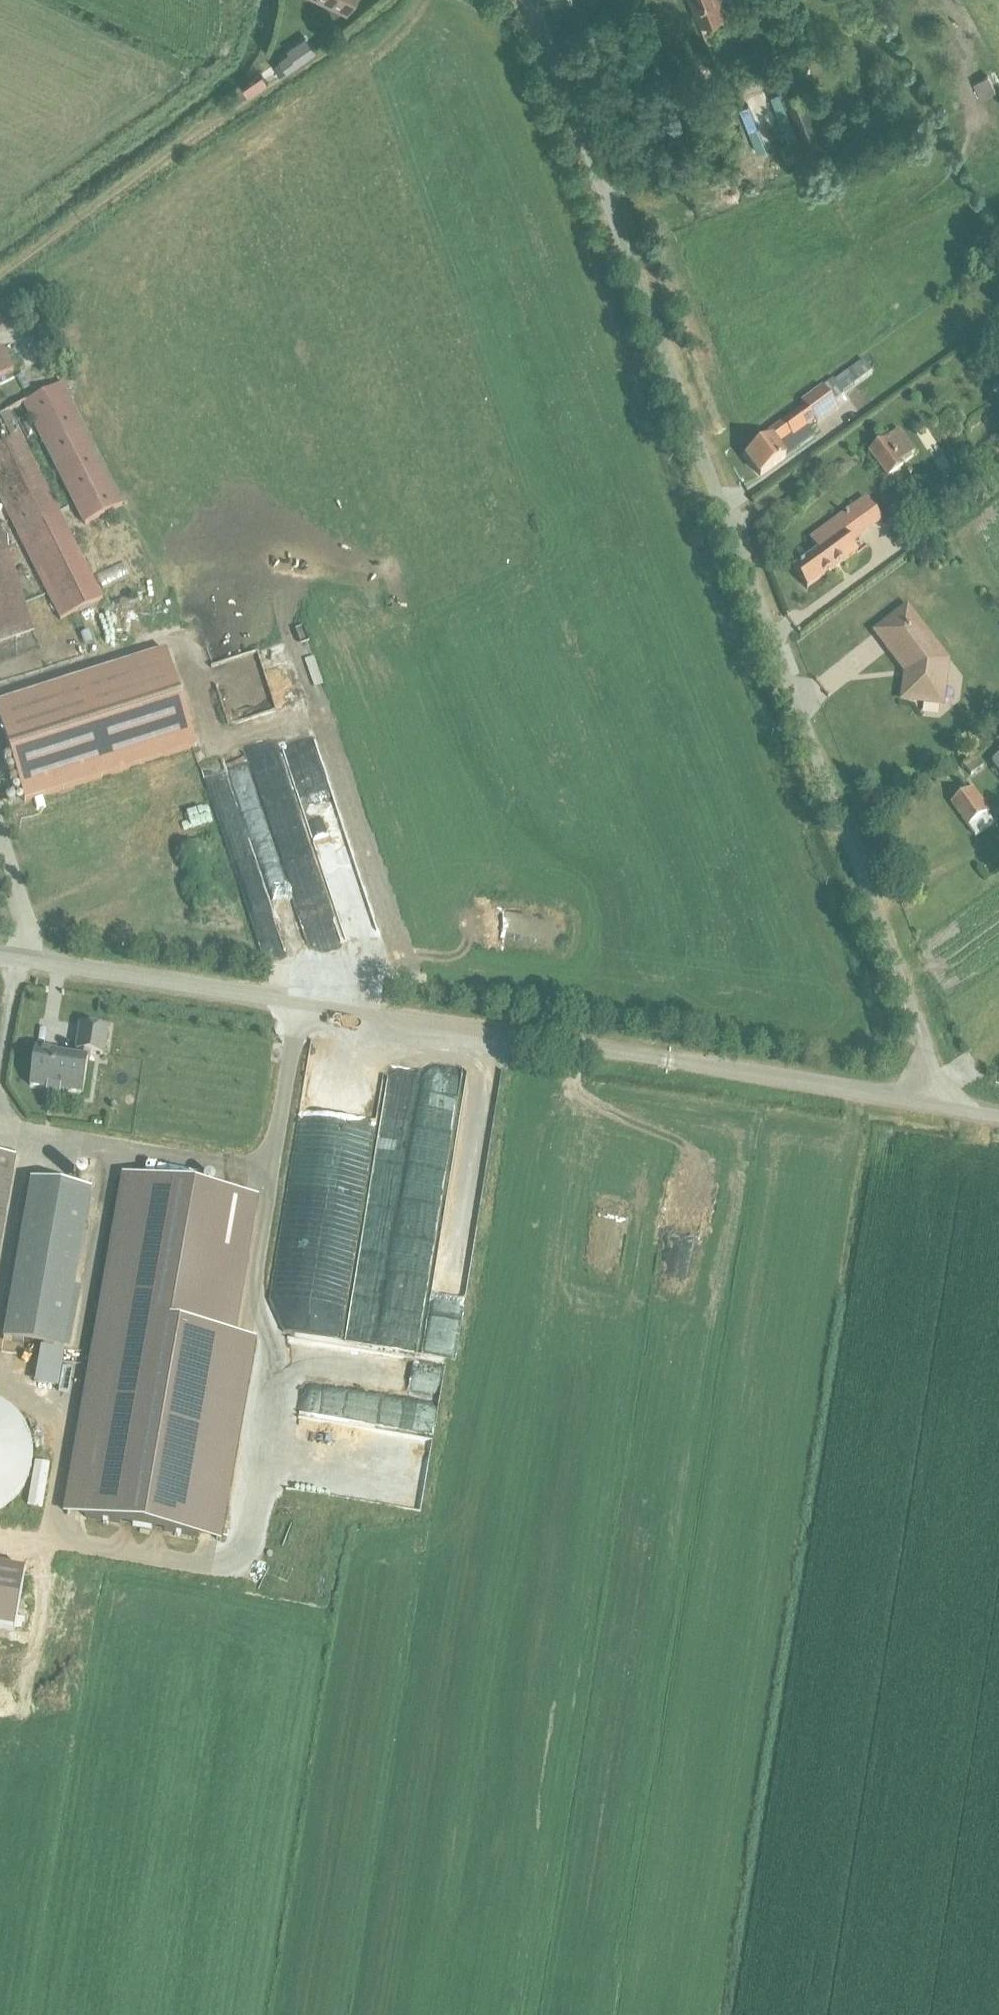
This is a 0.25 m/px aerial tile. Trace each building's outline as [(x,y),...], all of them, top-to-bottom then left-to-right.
[(334,0),(317,0),(347,14),(351,8),(334,0)] [(700,24),(727,14),(722,0),(691,0),(700,24)] [(306,35),(286,49),(287,51),(277,58),(287,72),(317,52),(306,35)] [(262,75),(241,88),(246,97),(267,84),(262,75)] [(988,76),(975,84),(982,98),(995,90),(988,76)] [(803,90),(786,96),(806,144),(822,138),(803,90)] [(800,139),(779,147),(785,162),(805,154),(800,139)] [(0,348),(0,376),(15,368),(3,346),(0,348)] [(62,384),(48,356),(0,380),(0,499),(60,620),(103,598),(11,411),(24,405),(62,384)] [(761,446),(747,456),(761,476),(800,447),(793,438),(816,421),(818,424),(839,410),(834,402),(843,395),(842,393),(872,372),(863,360),(833,380),(801,403),(805,407),(757,442),(761,446)] [(62,384),(24,405),(84,525),(124,504),(62,384)] [(885,439),(868,451),(888,477),(905,465),(885,439)] [(820,552),(794,570),(807,588),(858,552),(851,543),(883,520),(866,498),(810,539),(820,552)] [(35,631),(0,525),(0,643),(35,631)] [(908,604),(874,630),(900,665),(901,666),(902,666),(902,667),(903,667),(904,668),(906,668),(907,668),(908,667),(910,674),(909,675),(908,675),(908,676),(906,677),(906,679),(904,699),(945,704),(951,660),(908,604)] [(0,702),(0,722),(25,801),(197,746),(167,650),(0,702)] [(974,786),(951,802),(976,836),(993,823),(986,813),(990,810),(974,786)] [(35,1051),(30,1085),(46,1088),(45,1094),(59,1096),(60,1090),(83,1093),(89,1053),(104,1055),(108,1029),(81,1025),(77,1052),(80,1052),(78,1060),(35,1051)] [(360,1077),(359,1107),(371,1108),(372,1078),(360,1077)] [(17,1156),(0,1154),(0,1254),(17,1156)] [(122,1174),(63,1514),(221,1541),(256,1339),(236,1335),(260,1197),(122,1174)] [(428,1221),(420,1283),(453,1288),(467,1181),(436,1176),(430,1221),(428,1221)] [(31,1180),(3,1339),(41,1345),(34,1383),(59,1387),(92,1191),(31,1180)] [(282,1186),(263,1319),(334,1329),(353,1196),(282,1186)] [(11,1477),(29,1430),(7,1401),(0,1399),(0,1485),(11,1477)] [(35,1461),(28,1505),(42,1508),(50,1464),(35,1461)]
